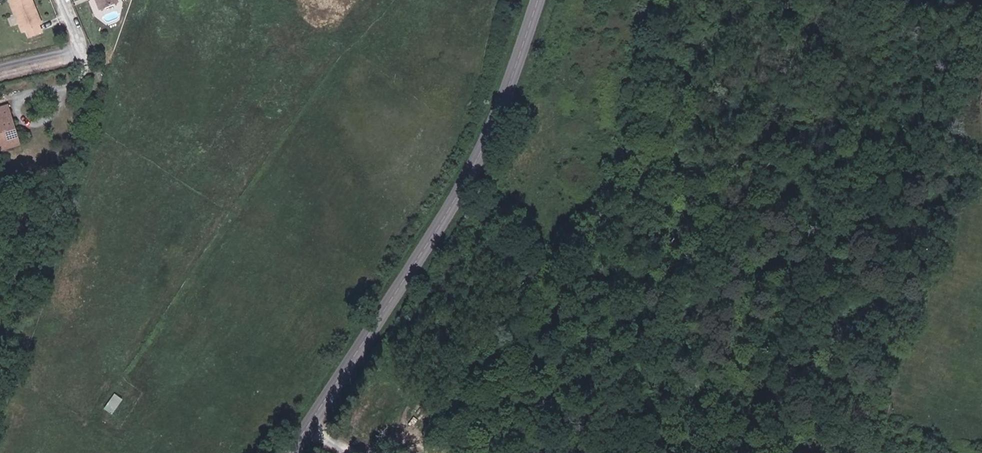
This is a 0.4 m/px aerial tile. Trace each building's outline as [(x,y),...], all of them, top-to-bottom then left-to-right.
[(23,31),(27,30),(31,36),(41,31),(38,25),(42,24),(32,0),(10,0),(23,31)] [(0,108),(0,149),(18,144),(7,106),(0,108)]
